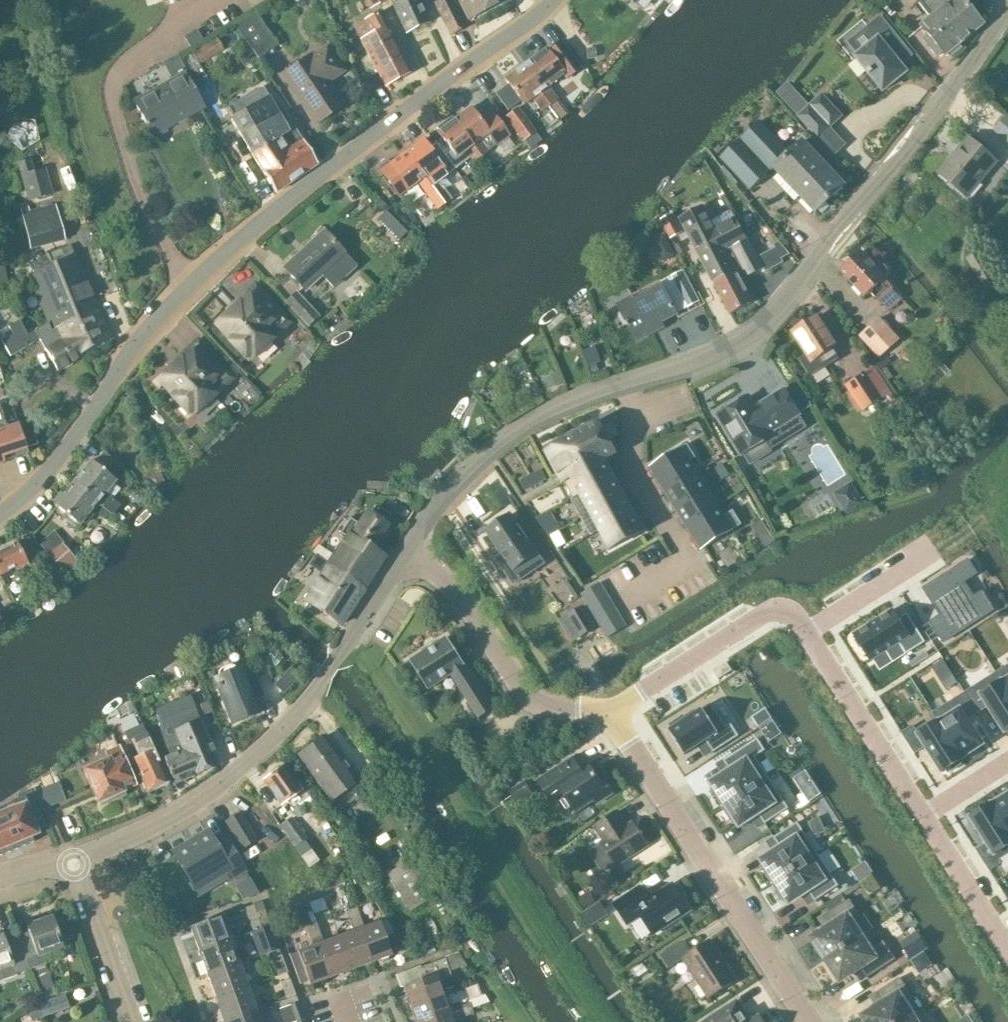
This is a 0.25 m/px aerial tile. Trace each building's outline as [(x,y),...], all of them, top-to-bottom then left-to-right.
[(370,9),(388,1),(388,0),(366,0),(370,9)] [(406,33),(430,21),(420,0),(390,0),(406,33)] [(452,0),(440,0),(433,3),(451,36),(467,28),(452,0)] [(468,19),(503,0),(458,0),(468,19)] [(947,53),(951,57),(962,48),(959,44),(963,40),(939,11),(938,12),(928,0),(916,0),(918,3),(919,2),(932,17),(923,25),(929,33),(923,38),(937,56),(943,51),(945,54),(947,53)] [(938,12),(939,11),(963,40),(984,23),(965,0),(928,0),(938,12)] [(255,12),(236,25),(250,46),(269,33),(255,12)] [(366,21),(372,34),(361,40),(385,86),(412,71),(388,25),(386,26),(380,14),(366,21)] [(856,57),(868,72),(867,73),(869,75),(865,78),(875,91),(880,87),(883,91),(906,72),(901,65),(913,55),(881,16),(868,27),(878,39),(856,57)] [(185,38),(191,48),(204,40),(197,30),(185,38)] [(217,38),(193,52),(200,64),(224,50),(217,38)] [(521,66),(549,105),(560,119),(568,113),(548,86),(563,75),(566,78),(580,67),(561,42),(547,52),(548,54),(547,55),(543,49),(537,54),(521,66)] [(310,56),(283,74),(317,124),(345,106),(328,81),(343,71),(327,47),(311,57),(310,56)] [(597,48),(585,49),(587,60),(598,58),(597,48)] [(541,111),(549,105),(521,66),(504,79),(523,104),(531,98),(541,111)] [(205,107),(185,72),(133,100),(154,136),(205,107)] [(269,94),(267,95),(231,118),(254,155),(277,192),(318,164),(302,139),(295,126),(288,130),(269,94)] [(798,116),(819,138),(842,116),(821,94),(798,116)] [(454,119),(481,157),(488,151),(479,140),(487,134),(496,146),(511,135),(493,111),(480,120),(470,107),(454,119)] [(517,107),(504,117),(523,142),(536,132),(517,107)] [(1007,113),(993,130),(1007,142),(1007,114),(1007,113)] [(473,162),(481,157),(454,119),(448,123),(446,120),(436,127),(439,130),(437,131),(442,137),(435,142),(454,168),(470,157),(473,162)] [(750,190),(774,168),(790,153),(761,121),(721,159),(750,190)] [(997,161),(968,136),(937,173),(967,197),(997,161)] [(441,183),(432,171),(442,164),(423,139),(406,151),(434,188),(441,183)] [(790,153),(774,168),(815,212),(845,185),(804,141),(790,153)] [(398,197),(417,182),(437,210),(445,205),(433,188),(434,188),(406,151),(389,163),(389,162),(378,170),(398,197)] [(18,162),(28,201),(53,195),(46,166),(34,169),(31,159),(18,162)] [(379,199),(374,205),(383,212),(388,207),(379,199)] [(55,205),(22,213),(31,250),(64,242),(55,205)] [(735,217),(715,228),(703,206),(681,218),(731,313),(753,302),(736,269),(726,250),(747,239),(735,217)] [(386,211),(377,220),(398,242),(407,233),(389,215),(386,211)] [(682,232),(671,213),(660,219),(671,238),(682,232)] [(356,265),(345,253),(324,230),(284,268),(304,290),(333,264),(344,276),(356,265)] [(747,239),(726,250),(736,269),(742,266),(747,277),(765,268),(750,238),(749,238),(747,239)] [(780,242),(775,245),(776,249),(782,260),(790,255),(780,242)] [(979,249),(965,257),(981,283),(994,275),(979,249)] [(903,299),(885,278),(888,276),(888,268),(882,262),(872,262),(862,250),(841,269),(865,296),(870,292),(889,312),(903,299)] [(62,327),(79,358),(78,355),(111,336),(98,309),(76,255),(28,274),(47,323),(52,332),(62,327)] [(0,259),(0,285),(9,283),(3,258),(0,259)] [(683,269),(669,276),(683,301),(696,294),(683,269)] [(636,304),(622,312),(637,341),(653,333),(651,329),(659,324),(678,315),(661,283),(633,298),(636,304)] [(274,307),(255,286),(237,302),(239,304),(216,324),(231,340),(230,341),(245,357),(246,356),(249,360),(272,339),(270,337),(284,323),(272,310),(274,307)] [(320,317),(296,291),(284,302),(308,328),(320,317)] [(817,316),(794,331),(808,352),(798,359),(810,377),(825,368),(822,364),(837,354),(832,346),(835,344),(817,316)] [(879,358),(900,339),(880,317),(859,336),(879,358)] [(58,370),(79,358),(62,327),(52,332),(47,323),(28,334),(19,319),(8,325),(13,334),(2,340),(10,355),(39,339),(45,347),(58,370)] [(217,363),(197,342),(180,358),(181,359),(159,380),(173,396),(172,397),(188,413),(189,412),(192,416),(214,395),(212,393),(227,379),(214,366),(217,363)] [(598,364),(591,366),(593,372),(600,370),(598,364)] [(846,384),(864,411),(884,398),(889,406),(897,401),(875,366),(846,384)] [(564,386),(558,374),(546,380),(552,391),(564,386)] [(801,407),(810,402),(801,388),(792,393),(801,407)] [(769,454),(770,448),(765,440),(773,435),(771,431),(800,413),(785,389),(756,407),(749,396),(732,406),(727,405),(721,408),(720,413),(717,415),(741,454),(744,453),(749,462),(754,463),(769,454)] [(522,397),(513,403),(518,411),(527,405),(522,397)] [(5,461),(4,458),(16,454),(17,457),(29,453),(27,447),(19,425),(18,422),(5,427),(0,411),(0,463),(5,461)] [(30,422),(19,425),(27,447),(38,443),(30,422)] [(563,482),(572,478),(605,460),(617,453),(599,422),(546,451),(563,482)] [(650,467),(667,495),(700,475),(691,461),(696,458),(687,444),(682,447),(650,467)] [(104,454),(98,461),(111,471),(116,464),(117,463),(104,453),(104,454)] [(120,505),(104,493),(116,479),(91,460),(71,484),(96,504),(96,503),(113,516),(120,505)] [(572,478),(582,496),(615,477),(605,460),(572,478)] [(730,472),(723,461),(716,465),(723,477),(730,472)] [(667,495),(676,508),(708,488),(700,475),(667,495)] [(582,496),(591,513),(625,495),(615,477),(582,496)] [(90,510),(96,504),(71,484),(54,505),(78,525),(81,522),(83,524),(85,523),(93,515),(92,512),(90,510)] [(676,508),(684,522),(716,502),(708,488),(676,508)] [(591,513),(601,531),(634,513),(625,495),(591,513)] [(716,502),(684,522),(702,550),(734,530),(742,525),(733,510),(725,516),(716,502)] [(346,537),(328,563),(366,589),(387,557),(373,547),(387,525),(384,523),(389,515),(376,507),(371,514),(367,511),(358,524),(349,518),(340,533),(346,537)] [(634,513),(601,531),(611,549),(644,531),(634,513)] [(510,515),(487,530),(503,554),(496,559),(507,575),(527,561),(534,571),(544,564),(510,515)] [(761,520),(752,526),(759,537),(768,531),(761,520)] [(51,557),(55,563),(58,567),(66,576),(79,564),(62,544),(64,543),(54,531),(39,544),(51,557)] [(31,570),(17,542),(0,551),(0,571),(2,574),(14,568),(18,577),(31,570)] [(366,589),(328,563),(304,600),(342,625),(366,589)] [(938,588),(919,602),(939,632),(978,606),(985,617),(1007,602),(983,567),(955,586),(959,592),(947,601),(938,588)] [(600,582),(582,594),(608,638),(627,627),(600,582)] [(583,607),(569,615),(581,636),(595,628),(583,607)] [(894,614),(856,638),(875,668),(903,651),(908,660),(926,648),(908,619),(900,624),(894,614)] [(448,637),(410,661),(428,689),(452,674),(453,673),(458,680),(461,678),(472,695),(467,698),(467,699),(479,717),(495,707),(471,670),(469,671),(466,666),(466,665),(448,637)] [(943,659),(932,667),(937,675),(949,668),(943,659)] [(732,670),(726,661),(713,669),(719,678),(732,670)] [(996,673),(1007,692),(1007,666),(996,673)] [(241,667),(214,678),(232,724),(259,713),(252,696),(262,693),(253,670),(243,674),(241,667)] [(290,670),(275,685),(283,693),(298,677),(290,670)] [(965,693),(978,713),(988,707),(1004,733),(1007,730),(1007,692),(996,673),(965,693)] [(965,693),(933,713),(963,759),(984,745),(968,720),(978,713),(965,693)] [(673,730),(669,733),(682,753),(696,744),(703,754),(736,732),(724,714),(716,719),(707,705),(684,720),(683,718),(671,726),(673,730)] [(765,709),(753,718),(760,728),(772,720),(765,709)] [(913,726),(902,733),(915,753),(925,747),(941,773),(946,770),(948,773),(962,765),(959,761),(963,759),(933,713),(933,714),(936,719),(916,731),(913,726)] [(218,764),(197,715),(175,724),(172,718),(160,723),(168,755),(162,757),(174,784),(218,764)] [(138,756),(131,759),(147,792),(169,781),(142,725),(124,733),(129,745),(133,743),(138,756)] [(324,736),(298,754),(331,800),(357,782),(324,736)] [(722,807),(768,777),(755,757),(765,751),(758,738),(724,761),(731,771),(712,783),(715,787),(712,789),(722,806),(721,807),(722,807)] [(117,799),(116,796),(126,792),(125,789),(135,785),(118,745),(104,751),(107,758),(83,768),(98,803),(99,803),(100,806),(117,799)] [(597,804),(613,794),(605,780),(601,783),(589,764),(580,769),(573,758),(538,781),(553,804),(565,796),(576,811),(568,816),(569,817),(595,800),(597,804)] [(272,774),(264,779),(282,804),(284,802),(294,816),(315,801),(299,779),(295,782),(283,766),(280,768),(277,767),(272,771),(272,774)] [(768,777),(722,807),(722,808),(723,807),(734,824),(737,822),(740,826),(752,818),(752,819),(759,814),(765,824),(789,809),(768,777)] [(520,807),(535,797),(524,781),(509,792),(520,807)] [(58,783),(35,792),(42,808),(65,799),(58,783)] [(34,842),(31,835),(36,833),(35,831),(45,827),(30,790),(20,794),(18,795),(21,802),(0,810),(0,856),(34,842)] [(992,804),(1007,830),(1007,794),(992,804)] [(970,818),(987,844),(977,850),(989,870),(1000,863),(998,860),(1007,854),(1007,830),(992,804),(970,818)] [(256,840),(240,812),(226,821),(242,848),(256,840)] [(615,866),(648,845),(633,823),(627,827),(618,812),(595,826),(605,841),(601,844),(615,866)] [(296,846),(307,838),(291,817),(280,825),(296,846)] [(771,884),(772,885),(819,854),(798,822),(774,838),(780,848),(774,852),(774,853),(762,860),(765,864),(762,867),(773,883),(771,884)] [(208,830),(172,852),(192,886),(193,886),(198,894),(226,877),(228,881),(245,870),(229,843),(219,849),(208,830)] [(839,886),(819,854),(772,885),(773,884),(784,901),(787,899),(790,903),(801,895),(802,896),(809,891),(815,901),(839,886)] [(407,862),(386,874),(409,911),(430,899),(407,862)] [(375,875),(366,881),(372,891),(382,885),(375,875)] [(653,934),(670,923),(690,910),(683,899),(685,897),(678,885),(675,887),(673,885),(646,902),(639,890),(641,888),(615,904),(628,924),(641,916),(653,934)] [(577,899),(584,909),(595,901),(589,892),(577,899)] [(824,960),(824,961),(865,934),(874,929),(865,914),(861,917),(849,899),(826,915),(832,925),(826,929),(813,938),(816,942),(815,946),(824,960)] [(302,925),(310,922),(304,905),(296,908),(302,925)] [(346,911),(349,919),(360,915),(357,907),(346,911)] [(264,908),(255,912),(261,928),(270,924),(264,908)] [(230,939),(222,915),(190,927),(198,951),(230,939)] [(349,919),(352,927),(357,925),(371,962),(392,955),(380,921),(364,927),(360,915),(349,919)] [(29,931),(16,936),(28,969),(46,963),(43,954),(64,947),(53,916),(26,925),(29,931)] [(305,926),(308,934),(319,930),(316,922),(305,926)] [(261,928),(253,931),(262,955),(279,949),(270,924),(261,928)] [(353,931),(338,936),(350,970),(371,962),(357,925),(352,927),(353,931)] [(319,930),(308,934),(312,946),(289,954),(300,983),(307,981),(309,985),(330,977),(316,940),(322,938),(319,930)] [(2,978),(14,974),(28,969),(16,936),(5,940),(3,934),(0,935),(0,973),(2,978)] [(874,947),(865,934),(824,961),(825,961),(834,976),(838,976),(840,980),(854,972),(861,968),(867,978),(896,960),(884,941),(874,947)] [(238,936),(230,939),(198,951),(207,974),(238,962),(234,951),(242,948),(238,936)] [(330,977),(350,970),(338,936),(323,942),(322,938),(316,940),(330,977)] [(915,942),(903,950),(910,960),(910,961),(927,950),(920,939),(915,942)] [(669,969),(670,968),(684,959),(710,998),(736,981),(726,966),(725,967),(719,957),(720,956),(710,941),(692,952),(684,941),(661,956),(669,969)] [(287,972),(281,955),(272,958),(278,975),(287,972)] [(423,979),(402,986),(410,1007),(443,995),(438,981),(451,976),(445,957),(418,966),(423,979)] [(247,986),(238,962),(207,974),(215,998),(247,986)] [(40,993),(53,988),(48,975),(35,979),(40,993)] [(296,995),(289,978),(281,981),(286,999),(296,995)] [(916,1013),(908,1000),(913,996),(900,978),(877,993),(883,1003),(877,1007),(877,1008),(864,1017),(866,1021),(902,1021),(916,1013)] [(215,998),(224,1021),(255,1010),(247,986),(215,998)] [(36,1004),(40,1017),(70,1007),(65,994),(36,1004)] [(410,1007),(415,1021),(433,1021),(454,1014),(457,1020),(462,1018),(465,1017),(461,1006),(449,1010),(443,995),(410,1007)] [(485,996),(469,1002),(470,1003),(472,1009),(489,1003),(485,996)] [(298,1001),(289,1005),(292,1014),(286,1016),(288,1021),(295,1021),(304,1019),(298,1001)] [(759,1016),(750,1021),(737,1001),(705,1021),(763,1021),(759,1016)] [(470,1003),(461,1006),(465,1017),(473,1014),(472,1009),(470,1003)] [(31,1021),(40,1017),(36,1004),(27,1007),(31,1021)] [(255,1010),(224,1021),(260,1021),(259,1019),(264,1018),(266,1015),(264,1007),(255,1010)] [(916,1013),(902,1021),(922,1021),(916,1013)]
